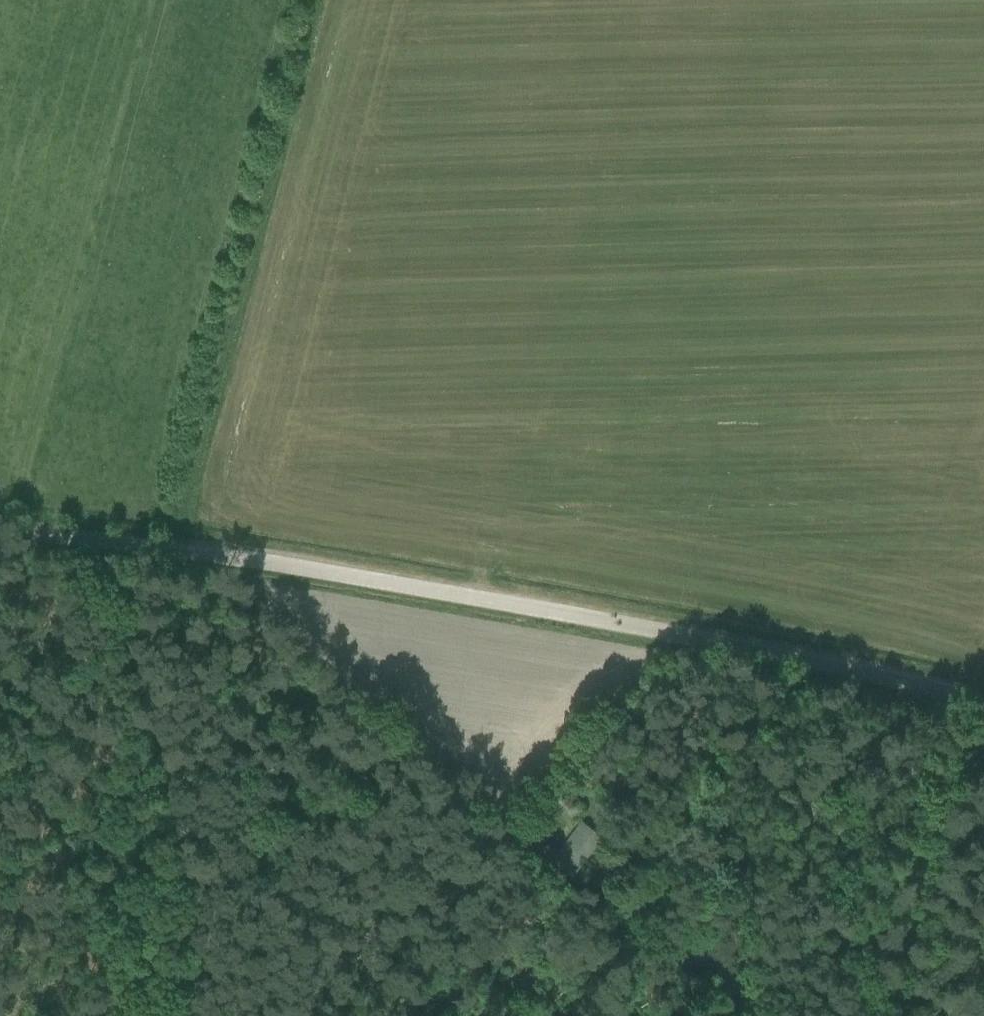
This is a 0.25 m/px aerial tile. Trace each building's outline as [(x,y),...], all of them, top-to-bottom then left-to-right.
[(603,837),(581,820),(551,859),(572,877),(603,837)]
